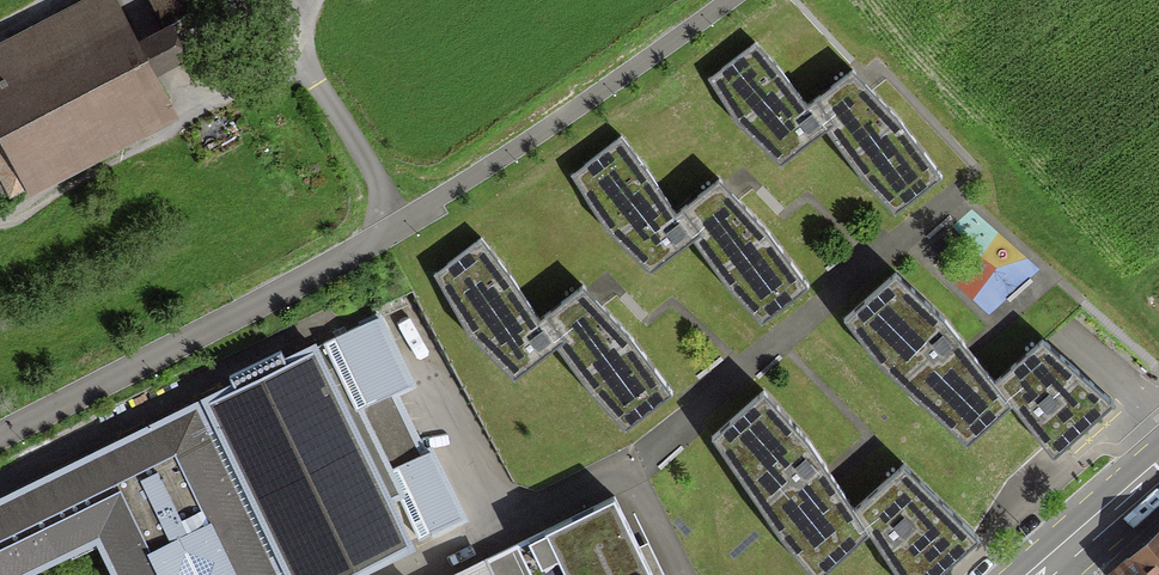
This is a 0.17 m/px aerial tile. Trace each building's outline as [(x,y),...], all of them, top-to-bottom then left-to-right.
[(113,0),(91,0),(0,50),(0,157),(22,197),(176,113),(156,77),(180,64),(164,34),(139,47),(113,0)] [(162,20),(198,0),(151,0),(162,20)] [(755,39),(710,74),(738,114),(781,154),(826,117),(860,164),(896,201),(941,166),(901,112),(852,66),(807,97),(778,60),(755,39)] [(621,133),(573,172),(607,227),(650,267),(695,229),(729,277),(764,314),(809,278),(769,225),(721,178),(675,210),(648,165),(621,133)] [(482,236),(435,268),(472,330),(514,370),(559,332),(593,380),(629,417),(674,381),(634,328),(585,281),(540,313),(511,275),(482,236)] [(1013,395),(997,373),(944,311),(896,268),(847,310),(880,355),(968,432),(1013,395)] [(0,496),(0,574),(21,574),(104,535),(124,574),(349,574),(474,516),(441,449),(429,455),(399,391),(412,385),(379,315),(293,356),(288,347),(236,372),(240,381),(0,496)] [(997,373),(1013,395),(1055,445),(1111,394),(1043,334),(997,373)] [(868,519),(856,502),(838,480),(809,436),(766,385),(714,431),(781,525),(816,565),(868,519)] [(868,519),(897,571),(900,574),(932,574),(975,536),(905,467),(856,502),(868,519)] [(545,523),(570,574),(659,574),(613,487),(545,523)] [(545,523),(435,574),(570,574),(545,523)] [(1116,574),(1158,574),(1158,537),(1116,574)]
